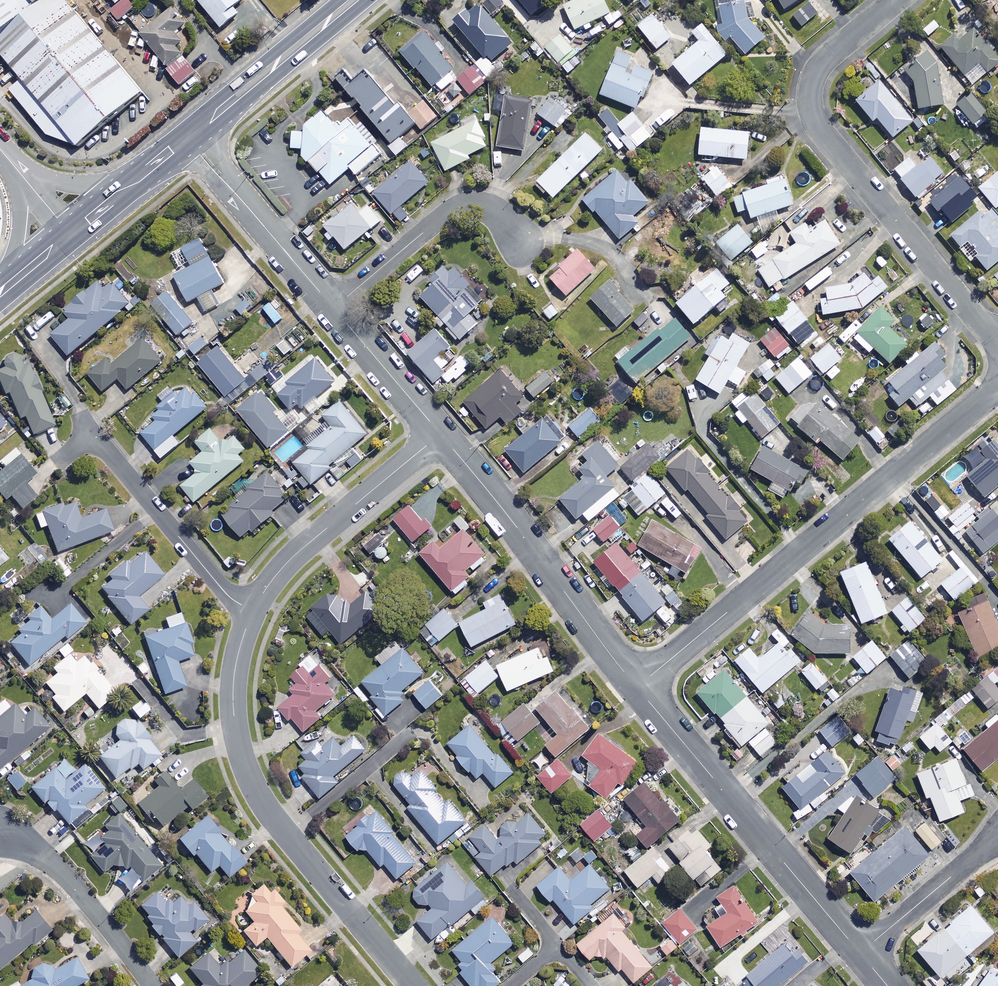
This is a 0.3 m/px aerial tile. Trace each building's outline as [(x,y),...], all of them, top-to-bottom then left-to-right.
[(65,0),(61,0),(48,11),(0,49),(0,54),(79,152),(145,99),(65,0)] [(48,11),(39,0),(0,0),(0,49),(48,11)] [(61,0),(39,0),(48,11),(61,0)] [(128,0),(123,0),(118,4),(110,11),(119,22),(135,8),(128,0)] [(223,29),(241,14),(236,8),(246,0),(198,0),(223,29)] [(499,0),(484,0),(456,23),(490,65),(513,46),(492,20),(506,9),(499,0)] [(532,18),(552,0),(517,0),(532,18)] [(605,0),(578,0),(565,6),(576,31),(612,14),(605,0)] [(786,11),(804,0),(779,0),(786,11)] [(748,19),(744,3),(721,8),(718,29),(719,33),(726,42),(731,38),(746,56),(765,40),(748,19)] [(820,15),(810,3),(794,16),(803,28),(820,15)] [(187,25),(173,8),(142,34),(168,66),(183,54),(177,47),(184,42),(177,34),(187,25)] [(672,38),(652,15),(638,27),(658,50),(672,38)] [(929,39),(940,30),(934,23),(923,32),(929,39)] [(728,56),(702,24),(692,32),(701,42),(674,65),(691,87),(728,56)] [(975,31),(960,43),(955,37),(942,48),(966,77),(981,65),(989,74),(997,66),(997,59),(975,31)] [(455,70),(424,34),(403,53),(433,88),(437,85),(443,91),(455,81),(449,75),(455,70)] [(634,59),(619,53),(601,94),(638,111),(654,73),(632,64),(634,59)] [(937,64),(928,54),(908,70),(915,83),(919,110),(943,107),(937,64)] [(575,57),(563,68),(569,74),(581,63),(575,57)] [(197,73),(184,58),(169,70),(181,86),(197,73)] [(487,83),(474,66),(457,78),(471,96),(487,83)] [(390,97),(369,72),(356,83),(347,73),(339,80),(394,145),(390,148),(397,157),(408,148),(400,138),(417,124),(422,131),(438,117),(425,102),(409,115),(392,95),(390,97)] [(914,124),(882,83),(857,102),(874,123),(878,120),(894,139),(914,124)] [(553,96),(539,114),(559,130),(573,111),(553,96)] [(991,118),(972,96),(959,107),(978,129),(991,118)] [(532,104),(508,100),(500,148),(524,152),(532,104)] [(338,128),(323,112),(306,127),(305,133),(293,132),(292,148),(301,150),(331,186),(351,168),(358,176),(383,154),(373,142),(375,139),(362,124),(358,127),(350,118),(338,128)] [(653,137),(634,114),(619,126),(627,136),(622,140),(633,153),(653,137)] [(490,147),(478,123),(433,145),(446,173),(471,160),(469,157),(490,147)] [(751,134),(703,129),(700,156),(748,161),(751,134)] [(536,185),(546,195),(549,192),(555,199),(603,152),(587,135),(536,185)] [(971,153),(960,139),(946,150),(957,164),(971,153)] [(945,175),(931,157),(902,181),(917,198),(945,175)] [(430,183),(413,162),(375,194),(400,224),(410,215),(402,206),(430,183)] [(733,187),(717,167),(703,179),(719,198),(733,187)] [(628,185),(618,172),(584,200),(594,213),(597,211),(621,240),(640,225),(634,217),(650,204),(632,182),(628,185)] [(980,189),(996,209),(997,208),(997,174),(980,189)] [(979,199),(957,175),(947,183),(951,187),(932,204),(950,225),(979,199)] [(794,206),(786,181),(734,198),(739,214),(750,210),(753,219),(794,206)] [(360,214),(353,205),(326,227),(346,251),(382,222),(369,206),(360,214)] [(982,212),(950,237),(971,263),(977,258),(988,271),(997,263),(997,233),(982,212)] [(841,245),(826,222),(811,232),(806,224),(791,234),(799,245),(759,270),(771,290),(841,245)] [(754,243),(739,226),(717,245),(731,262),(754,243)] [(225,284),(201,238),(183,248),(193,266),(176,275),(190,302),(225,284)] [(597,269),(578,251),(550,278),(568,297),(597,269)] [(451,274),(446,269),(434,280),(436,283),(422,296),(462,341),(480,325),(471,315),(485,302),(456,269),(451,274)] [(730,286),(719,272),(679,305),(696,326),(728,299),(722,292),(730,286)] [(887,289),(880,278),(872,283),(866,274),(850,285),(828,289),(830,299),(822,301),(825,316),(864,309),(887,289)] [(636,312),(610,283),(592,299),(618,328),(636,312)] [(114,284),(105,291),(99,284),(66,311),(73,320),(53,336),(70,356),(132,305),(114,284)] [(194,323),(169,293),(154,306),(179,335),(194,323)] [(219,306),(214,294),(202,300),(207,311),(219,306)] [(246,300),(236,308),(243,315),(252,308),(246,300)] [(219,322),(226,318),(229,324),(239,317),(229,303),(213,313),(219,322)] [(809,320),(794,303),(776,318),(791,335),(809,320)] [(271,304),(265,309),(277,324),(283,319),(271,304)] [(559,313),(553,305),(544,313),(551,320),(559,313)] [(896,321),(883,307),(854,337),(870,353),(875,349),(891,364),(909,346),(890,327),(896,321)] [(693,337),(678,319),(663,331),(661,328),(620,363),(638,384),(693,337)] [(790,346),(776,329),(762,341),(776,358),(790,346)] [(458,357),(438,332),(411,355),(435,384),(445,375),(441,371),(458,357)] [(751,345),(735,335),(730,342),(723,338),(697,380),(721,395),(729,382),(738,388),(747,373),(737,368),(751,345)] [(208,345),(203,339),(191,348),(197,355),(208,345)] [(294,349),(286,339),(278,346),(286,356),(294,349)] [(163,362),(145,340),(113,365),(108,360),(90,375),(104,392),(120,379),(128,390),(163,362)] [(953,362),(937,343),(920,357),(916,351),(906,360),(909,364),(889,381),(897,390),(891,396),(901,408),(910,400),(917,408),(949,381),(941,372),(953,362)] [(843,360),(829,344),(812,360),(825,375),(843,360)] [(247,381),(220,348),(200,364),(227,397),(247,381)] [(18,354),(3,360),(7,367),(0,370),(0,381),(5,394),(10,392),(20,418),(26,416),(34,435),(55,426),(27,359),(21,362),(18,354)] [(443,377),(449,384),(455,379),(457,381),(473,367),(462,355),(456,361),(459,363),(443,377)] [(813,375),(800,359),(777,378),(790,394),(813,375)] [(336,383),(317,360),(288,385),(290,387),(280,396),(292,411),(299,405),(304,410),(336,383)] [(765,375),(775,367),(770,360),(760,369),(765,375)] [(275,369),(269,361),(252,374),(258,382),(275,369)] [(525,398),(503,372),(466,403),(488,430),(502,418),(508,425),(523,413),(517,406),(525,398)] [(537,397),(555,383),(548,373),(529,388),(537,397)] [(91,394),(83,384),(74,390),(81,400),(91,394)] [(179,397),(171,388),(160,397),(166,404),(154,414),(158,419),(142,432),(164,459),(182,444),(175,436),(207,409),(190,388),(179,397)] [(781,424),(751,388),(733,402),(763,439),(781,424)] [(278,413),(261,392),(239,410),(270,448),(290,432),(276,415),(278,413)] [(365,460),(354,447),(368,435),(340,402),(323,415),(333,427),(309,447),(312,450),(295,464),(306,477),(300,482),(307,490),(329,471),(339,482),(365,460)] [(861,442),(819,404),(812,412),(804,405),(791,420),(818,444),(821,441),(844,461),(861,442)] [(602,421),(593,409),(570,425),(578,437),(602,421)] [(0,418),(0,441),(11,431),(0,418)] [(563,442),(545,420),(507,451),(525,473),(563,442)] [(246,450),(222,421),(197,442),(205,452),(192,463),(200,472),(183,486),(196,502),(245,462),(239,455),(246,450)] [(302,447),(294,437),(274,453),(282,463),(302,447)] [(994,441),(983,450),(980,446),(965,459),(976,471),(968,477),(986,498),(997,487),(997,442),(994,441)] [(620,467),(600,442),(584,454),(590,462),(581,469),(587,478),(561,499),(578,520),(584,514),(590,521),(622,495),(607,478),(620,467)] [(661,458),(650,445),(622,469),(634,482),(661,458)] [(804,471),(765,448),(752,469),(774,483),(769,491),(786,501),(804,471)] [(15,449),(0,461),(6,469),(0,474),(0,492),(6,499),(12,495),(23,509),(37,498),(26,484),(37,474),(15,449)] [(749,523),(690,450),(667,469),(685,492),(688,489),(709,516),(707,517),(726,541),(749,523)] [(667,494),(650,474),(618,501),(625,510),(631,505),(640,516),(667,494)] [(289,499),(272,477),(224,515),(244,540),(276,515),(274,511),(289,499)] [(80,519),(73,501),(36,515),(41,528),(48,526),(58,552),(115,531),(107,509),(80,519)] [(978,515),(967,503),(949,518),(960,531),(978,515)] [(430,529),(411,507),(396,520),(415,542),(430,529)] [(992,509),(966,532),(984,554),(997,542),(997,516),(992,509)] [(605,542),(612,536),(616,541),(625,534),(611,517),(595,530),(605,542)] [(702,550),(655,522),(641,546),(688,574),(702,550)] [(944,560),(912,522),(890,540),(922,578),(944,560)] [(437,542),(423,554),(457,595),(469,584),(465,580),(470,576),(467,572),(472,567),(475,570),(488,560),(462,529),(441,546),(437,542)] [(667,603),(618,544),(596,563),(645,622),(667,603)] [(0,549),(0,566),(8,559),(0,549)] [(165,575),(146,550),(111,577),(113,579),(102,588),(130,624),(149,609),(139,596),(165,575)] [(888,614),(867,563),(842,574),(863,624),(888,614)] [(975,583),(963,568),(942,583),(954,599),(975,583)] [(323,638),(331,631),(342,644),(382,611),(367,593),(349,608),(340,597),(329,595),(304,616),(323,638)] [(517,625),(502,594),(490,600),(494,607),(461,623),(474,647),(517,625)] [(927,620),(909,597),(892,610),(911,633),(927,620)] [(988,603),(960,615),(979,658),(997,650),(997,625),(988,603)] [(86,623),(71,604),(51,620),(39,605),(16,624),(23,632),(11,643),(29,665),(65,636),(67,639),(86,623)] [(431,647),(460,625),(447,607),(418,628),(431,647)] [(825,626),(809,613),(794,632),(815,654),(852,654),(851,631),(841,631),(841,626),(825,626)] [(192,642),(186,623),(145,637),(165,694),(187,686),(178,661),(194,656),(190,643),(192,642)] [(887,658),(874,641),(854,657),(868,674),(887,658)] [(376,660),(382,668),(364,683),(375,696),(373,698),(387,715),(404,701),(399,695),(424,673),(398,642),(376,660)] [(787,652),(780,644),(761,660),(751,648),(737,661),(764,693),(802,661),(791,648),(787,652)] [(924,666),(905,644),(891,656),(911,678),(924,666)] [(545,659),(540,648),(499,666),(510,691),(555,671),(549,657),(545,659)] [(76,663),(70,655),(54,668),(59,673),(47,683),(56,695),(53,697),(64,711),(86,693),(99,708),(117,694),(86,656),(76,663)] [(332,679),(312,655),(302,664),(304,666),(292,675),(299,683),(292,689),(296,695),(280,708),(291,721),(294,718),(305,732),(322,718),(317,711),(336,695),(326,684),(332,679)] [(468,670),(459,658),(449,665),(457,677),(468,670)] [(500,676),(487,661),(462,682),(475,698),(500,676)] [(828,681),(812,663),(803,672),(818,690),(828,681)] [(746,696),(724,670),(697,693),(719,719),(746,696)] [(989,677),(974,690),(989,709),(997,702),(997,688),(989,677)] [(443,696),(430,681),(415,694),(428,709),(443,696)] [(919,693),(905,687),(902,694),(894,690),(875,731),(899,742),(909,720),(913,722),(916,717),(909,714),(919,693)] [(591,729),(559,691),(538,709),(559,734),(547,745),(558,758),(591,729)] [(760,713),(749,698),(722,720),(742,746),(749,741),(761,756),(778,743),(765,727),(770,724),(765,718),(772,713),(767,707),(760,713)] [(542,722),(527,703),(497,727),(504,736),(511,730),(519,741),(542,722)] [(15,705),(0,718),(0,771),(52,727),(35,708),(25,716),(15,705)] [(986,723),(991,729),(965,750),(983,772),(997,760),(997,714),(986,723)] [(138,725),(132,716),(114,729),(122,741),(100,756),(116,777),(138,762),(143,769),(161,756),(148,739),(150,737),(140,723),(138,725)] [(851,733),(839,717),(822,730),(833,746),(851,733)] [(952,742),(936,724),(921,738),(931,749),(935,746),(941,752),(952,742)] [(494,754),(471,726),(448,745),(476,779),(484,772),(497,787),(514,773),(496,752),(494,754)] [(367,749),(354,734),(342,744),(336,738),(324,748),(318,741),(304,753),(309,759),(301,766),(307,774),(303,777),(322,798),(340,782),(335,777),(367,749)] [(639,764),(602,734),(584,755),(603,771),(591,786),(609,800),(639,764)] [(745,757),(737,747),(730,753),(738,763),(745,757)] [(847,772),(829,751),(813,765),(819,772),(804,783),(798,776),(784,788),(802,810),(811,802),(815,807),(822,801),(818,797),(847,772)] [(897,780),(879,756),(856,774),(874,797),(897,780)] [(77,772),(65,759),(32,787),(53,812),(57,809),(70,824),(88,809),(85,805),(107,787),(87,763),(77,772)] [(574,776),(560,759),(539,775),(553,793),(574,776)] [(967,784),(957,759),(918,774),(928,798),(932,797),(942,822),(966,812),(956,789),(967,784)] [(437,788),(421,769),(411,777),(407,771),(394,781),(412,805),(409,807),(439,844),(467,822),(450,801),(446,804),(435,790),(437,788)] [(27,782),(17,770),(7,778),(16,790),(27,782)] [(181,790),(166,772),(155,781),(159,787),(139,804),(151,819),(155,816),(164,827),(189,805),(193,809),(207,797),(193,780),(181,790)] [(681,820),(648,782),(626,801),(649,827),(638,836),(649,848),(681,820)] [(861,803),(850,795),(840,810),(846,814),(829,838),(853,854),(882,812),(864,800),(861,803)] [(127,806),(120,796),(112,802),(119,812),(127,806)] [(395,831),(376,810),(347,835),(359,850),(368,849),(383,866),(386,863),(399,878),(417,863),(392,834),(395,831)] [(613,826),(600,810),(582,826),(596,841),(613,826)] [(547,834),(531,814),(514,827),(510,822),(500,830),(504,836),(498,841),(485,824),(470,836),(484,852),(477,858),(492,876),(513,858),(518,864),(542,844),(538,841),(547,834)] [(229,877),(248,861),(209,815),(180,839),(194,855),(196,854),(211,872),(219,865),(229,877)] [(128,866),(118,878),(133,890),(142,879),(144,882),(162,867),(120,816),(82,847),(104,873),(114,865),(128,866)] [(946,839),(929,818),(916,830),(933,850),(946,839)] [(930,857),(906,828),(852,873),(876,902),(930,857)] [(712,846),(700,831),(687,833),(670,846),(702,886),(723,869),(708,850),(712,846)] [(597,858),(587,846),(582,850),(592,863),(597,858)] [(674,872),(654,847),(626,870),(639,887),(654,876),(660,883),(674,872)] [(586,857),(580,849),(571,857),(577,864),(586,857)] [(491,902),(451,857),(411,893),(429,913),(419,922),(436,940),(471,908),(477,914),(491,902)] [(610,888),(591,866),(572,882),(560,867),(539,886),(552,901),(554,899),(576,923),(593,908),(591,905),(610,888)] [(270,893),(263,885),(251,895),(257,901),(245,910),(255,922),(244,931),(256,946),(267,937),(291,966),(311,950),(297,933),(300,930),(281,905),(285,902),(274,889),(270,893)] [(759,922),(734,886),(719,897),(729,913),(708,927),(722,947),(759,922)] [(165,903),(157,893),(142,906),(150,915),(147,918),(179,957),(197,942),(191,935),(208,921),(190,900),(186,904),(177,893),(165,903)] [(995,933),(972,906),(919,950),(948,985),(973,964),(966,956),(995,933)] [(699,929),(682,909),(663,924),(680,945),(699,929)] [(36,911),(17,927),(6,914),(0,919),(0,969),(32,942),(35,945),(52,930),(36,911)] [(627,926),(616,913),(578,944),(591,960),(603,950),(620,971),(623,968),(635,982),(653,968),(622,930),(627,926)] [(493,916),(454,950),(468,966),(461,972),(473,985),(480,985),(481,985),(482,985),(497,985),(501,982),(493,973),(497,969),(492,963),(516,942),(493,916)] [(679,947),(674,940),(663,947),(668,955),(679,947)] [(749,977),(739,985),(779,985),(806,963),(788,942),(748,975),(749,977)] [(241,948),(219,967),(208,953),(191,968),(204,984),(202,985),(245,985),(261,972),(241,948)] [(77,958),(56,969),(53,966),(37,960),(29,981),(20,985),(76,985),(89,979),(77,958)] [(995,965),(980,985),(997,985),(997,967),(995,965)] [(562,976),(555,985),(556,985),(569,985),(571,984),(562,976)] [(682,977),(671,985),(690,985),(682,977)] [(728,978),(720,985),(736,985),(728,978)]
